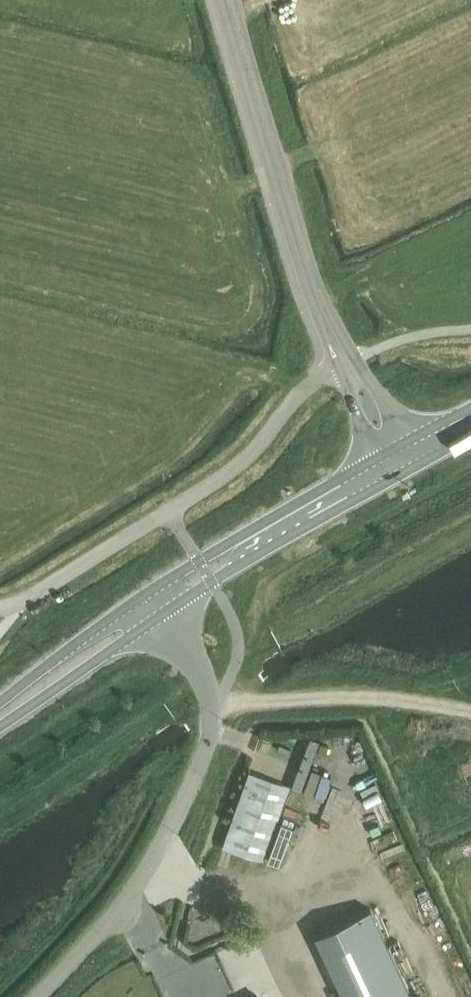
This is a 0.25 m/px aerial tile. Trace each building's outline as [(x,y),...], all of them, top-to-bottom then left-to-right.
[(250,771),(223,846),(263,861),(291,785),(250,771)] [(344,996),(412,996),(370,907),(314,933),(344,996)]
